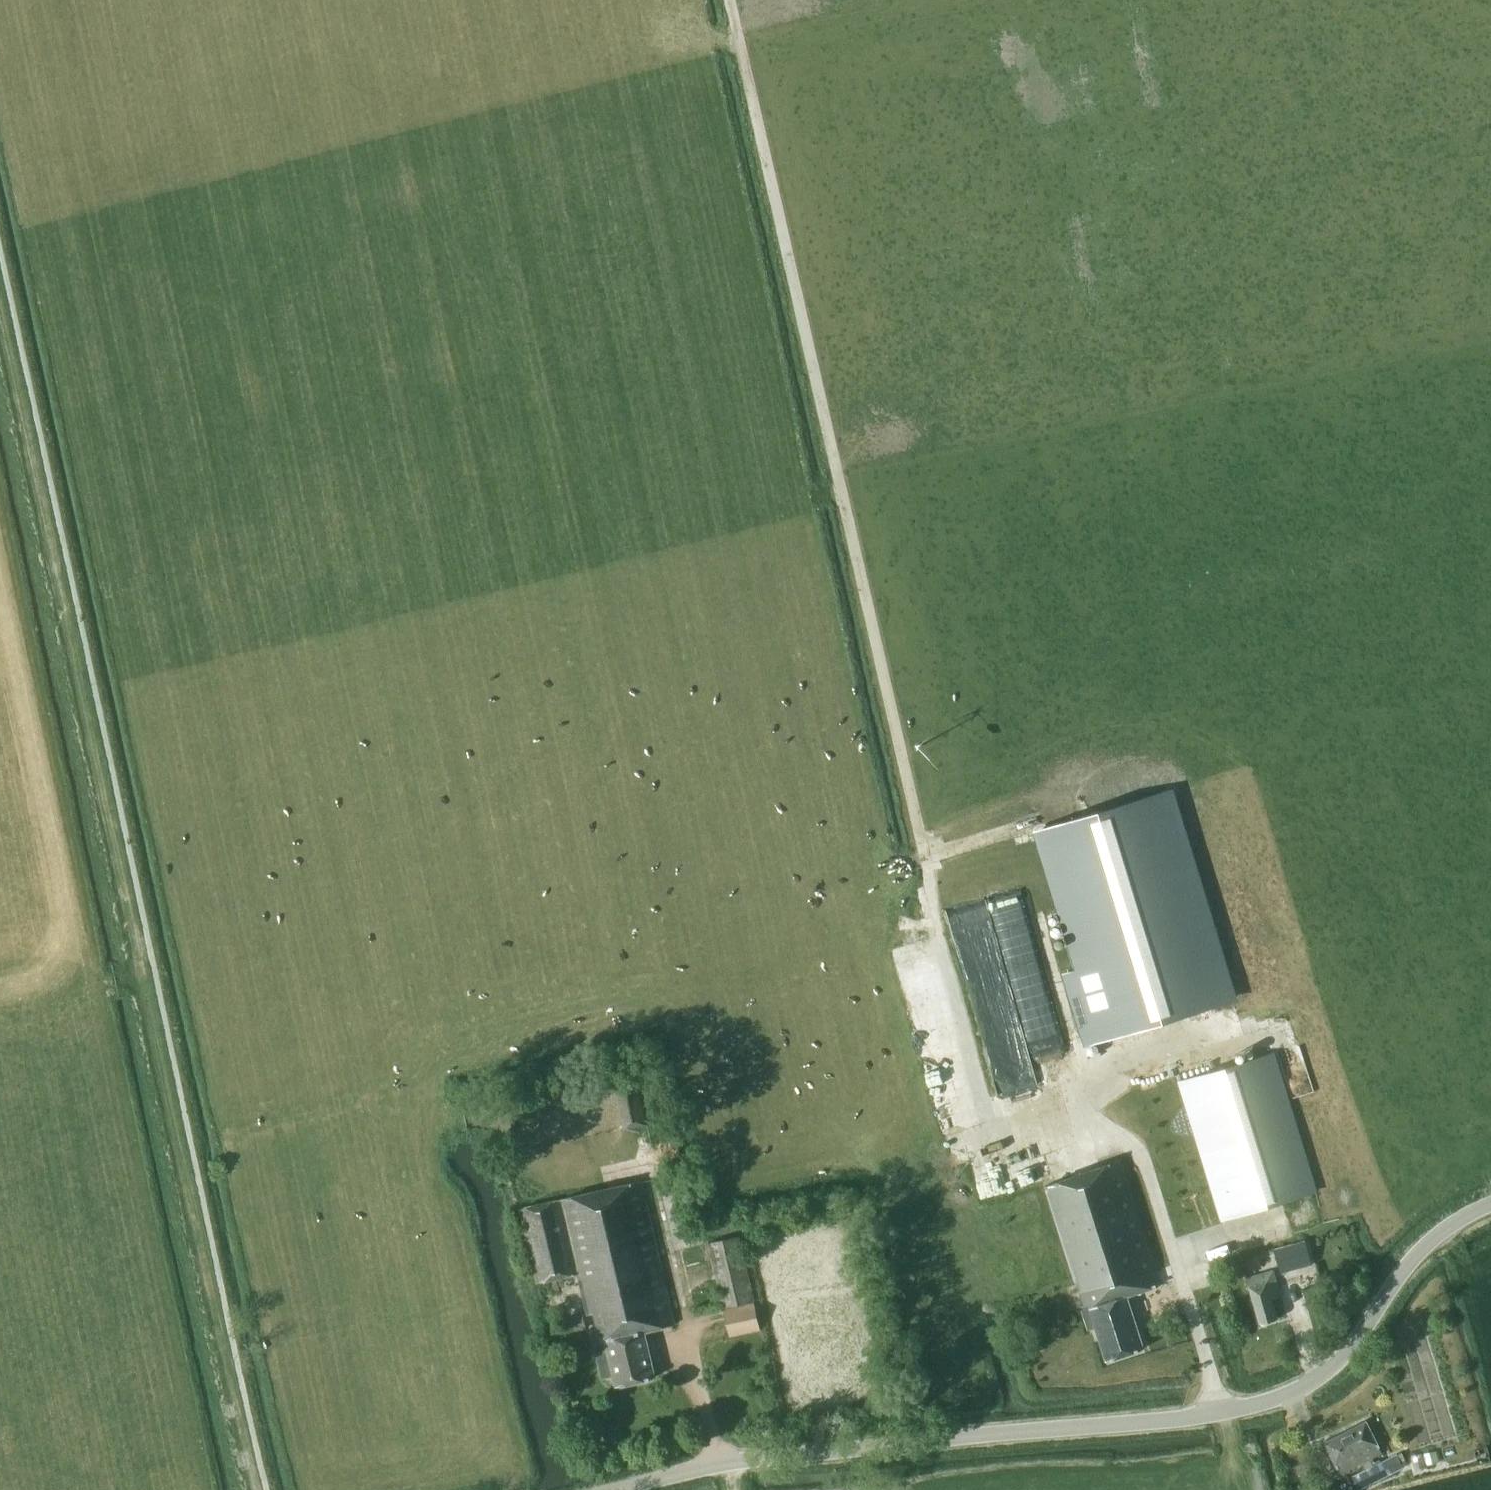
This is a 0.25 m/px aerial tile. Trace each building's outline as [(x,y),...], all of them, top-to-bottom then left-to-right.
[(1240,1000),(1174,789),(1034,832),(1076,970),(1062,974),(1084,1048),(1240,1000)] [(1022,939),(1049,930),(1042,908),(1015,918),(1022,939)] [(1320,1189),(1277,1051),(1179,1081),(1221,1219),(1320,1189)] [(657,1122),(649,1082),(616,1089),(625,1129),(657,1122)] [(1119,1163),(1046,1187),(1078,1284),(1076,1284),(1085,1312),(1081,1313),(1088,1331),(1095,1329),(1105,1361),(1142,1349),(1125,1298),(1161,1287),(1119,1163)] [(594,1313),(601,1342),(605,1341),(607,1350),(598,1352),(603,1378),(615,1375),(618,1388),(657,1379),(646,1331),(676,1323),(641,1182),(520,1210),(536,1284),(579,1274),(588,1314),(594,1313)] [(764,1328),(743,1236),(710,1243),(731,1336),(764,1328)] [(1312,1264),(1305,1240),(1275,1249),(1282,1273),(1312,1264)] [(1252,1271),(1278,1267),(1276,1251),(1250,1255),(1252,1271)] [(1282,1296),(1274,1271),(1247,1279),(1260,1324),(1278,1318),(1273,1299),(1282,1296)] [(587,1327),(584,1316),(564,1321),(567,1332),(587,1327)] [(1404,1375),(1417,1418),(1453,1408),(1439,1364),(1404,1375)] [(1380,1453),(1364,1422),(1322,1443),(1337,1474),(1380,1453)] [(1408,1463),(1402,1450),(1352,1476),(1358,1488),(1408,1463)]
